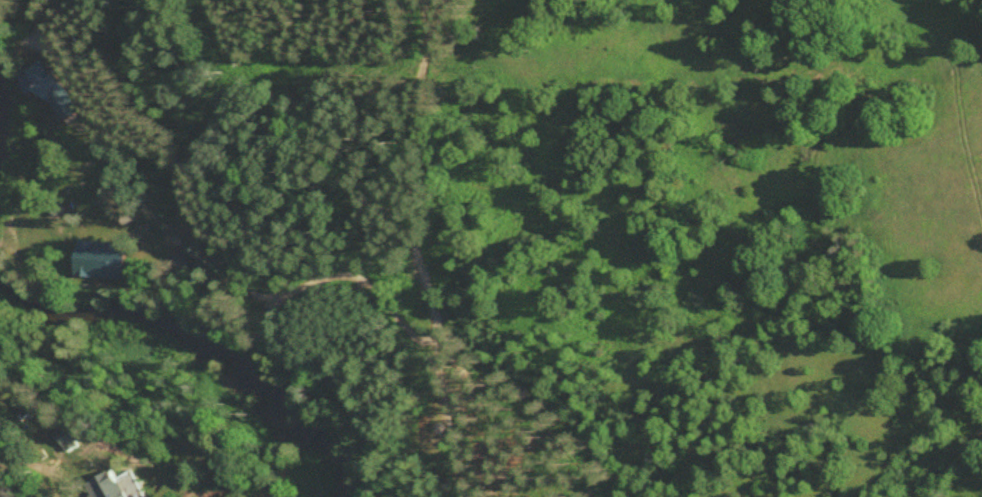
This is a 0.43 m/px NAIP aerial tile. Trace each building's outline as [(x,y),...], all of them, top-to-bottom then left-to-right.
[(35,92),(44,86),(67,123),(86,111),(50,55),(22,73),(35,92)] [(132,242),(81,239),(79,276),(130,278),(132,242)] [(142,474),(95,474),(95,496),(142,496),(142,474)]
